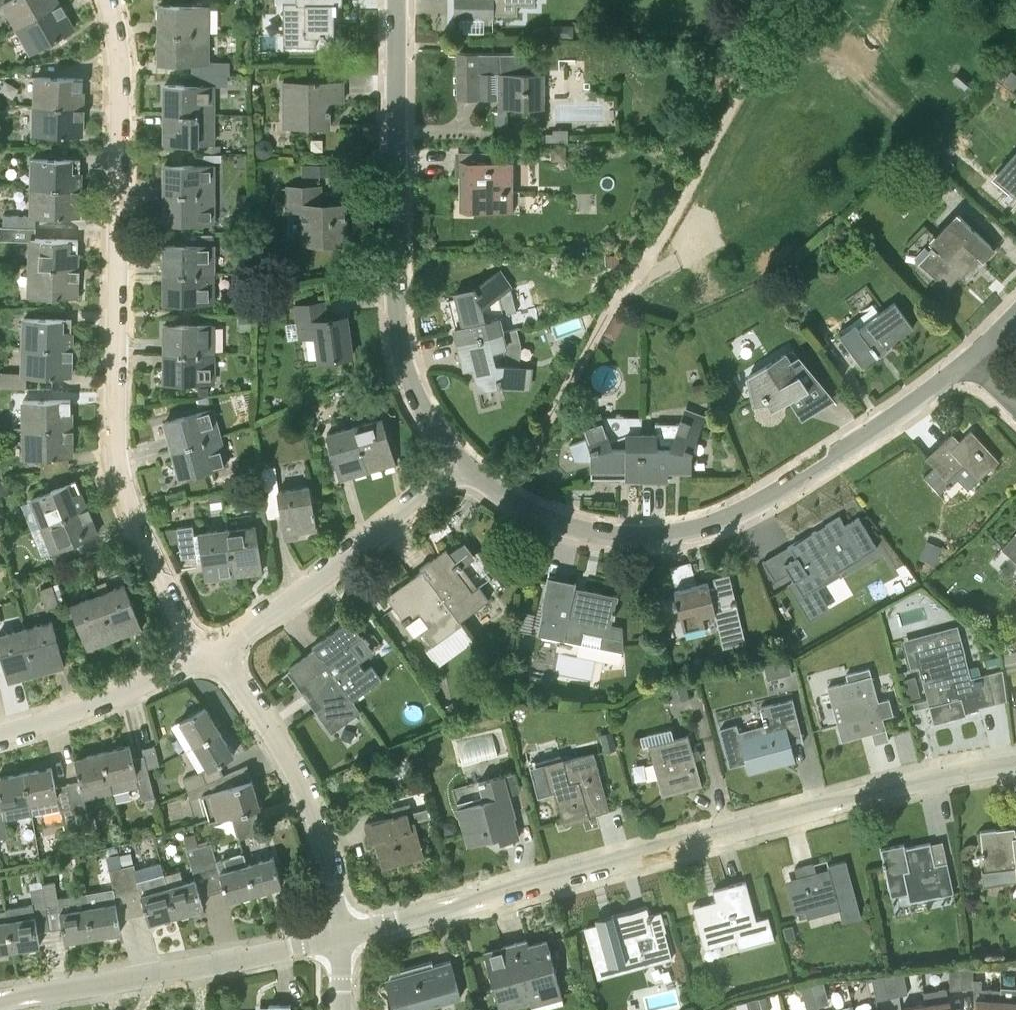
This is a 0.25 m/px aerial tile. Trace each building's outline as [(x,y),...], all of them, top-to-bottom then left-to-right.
[(60,5),(57,0),(9,0),(4,3),(18,28),(60,5)] [(284,45),(316,45),(316,35),(334,34),(334,2),(342,2),(342,0),(295,0),(295,2),(284,2),(284,45)] [(455,15),(494,16),(493,15),(517,15),(517,5),(535,5),(535,0),(455,0),(455,15)] [(58,37),(73,28),(60,5),(18,28),(32,53),(58,38),(58,37)] [(159,5),(159,34),(208,34),(208,5),(159,5)] [(572,36),(572,25),(550,25),(550,36),(572,36)] [(208,63),(208,34),(159,34),(159,62),(208,63)] [(457,99),(498,99),(498,111),(492,111),(492,112),(508,112),(508,108),(526,109),(526,103),(545,102),(544,74),(534,74),(535,54),(458,54),(457,99)] [(208,63),(208,75),(224,75),(228,75),(230,75),(230,63),(208,63)] [(208,75),(201,75),(201,85),(215,85),(215,86),(224,86),(224,75),(208,75)] [(36,77),(35,105),(82,107),(83,78),(36,77)] [(343,101),(343,81),(284,82),(284,128),(330,127),(329,101),(343,101)] [(201,85),(165,85),(164,113),(215,114),(215,86),(215,85),(201,85)] [(81,135),(82,107),(35,105),(34,134),(64,135),(64,134),(81,135)] [(164,113),(164,142),(214,142),(215,114),(164,113)] [(504,114),(494,114),(494,125),(504,125),(504,114)] [(553,133),(546,133),(546,141),(567,141),(567,130),(553,130),(553,133)] [(255,150),(258,156),(265,158),(271,154),(273,147),(269,141),(263,139),(256,143),(255,150)] [(322,152),(322,139),(311,139),(311,152),(322,152)] [(564,149),(552,149),(552,161),(564,161),(564,149)] [(1015,197),(1015,155),(997,177),(1015,197)] [(80,188),(80,159),(33,159),(32,187),(80,188)] [(511,161),(455,161),(455,176),(460,176),(459,201),(473,201),(473,212),(511,212),(511,161)] [(214,222),(215,194),(215,165),(164,165),(164,222),(214,222)] [(326,165),(294,166),(294,178),(327,178),(326,165)] [(62,216),(79,217),(80,188),(32,187),(31,217),(62,217),(62,216)] [(303,242),(344,241),(344,204),(321,204),(321,187),(289,187),(289,208),(303,208),(303,242)] [(248,207),(248,194),(237,194),(237,207),(248,207)] [(25,226),(25,215),(3,214),(3,226),(25,226)] [(936,277),(947,289),(947,288),(959,275),(965,281),(975,269),(967,261),(975,254),(983,261),(995,249),(960,215),(939,237),(929,227),(907,251),(935,278),(936,277)] [(35,239),(35,227),(0,226),(0,239),(31,240),(31,238),(35,239)] [(31,240),(30,267),(77,268),(78,239),(31,238),(31,240)] [(214,244),(164,245),(164,274),(214,274),(214,244)] [(618,254),(605,254),(605,267),(618,267),(618,254)] [(77,268),(30,267),(30,296),(60,297),(60,296),(76,297),(77,268)] [(501,331),(498,319),(501,317),(502,315),(502,314),(502,313),(502,311),(498,294),(508,286),(498,271),(474,288),(455,292),(457,298),(448,300),(455,328),(458,342),(501,331)] [(214,274),(164,274),(164,302),(214,302),(214,274)] [(762,285),(769,298),(779,293),(772,280),(762,285)] [(789,286),(780,292),(786,301),(795,295),(789,286)] [(840,335),(862,367),(864,366),(863,365),(876,356),(877,357),(879,355),(878,354),(913,328),(894,302),(859,328),(856,323),(840,335)] [(351,355),(346,316),(325,319),(323,303),(295,306),(299,330),(316,327),(320,360),(351,355)] [(609,325),(620,330),(625,320),(615,314),(609,325)] [(251,332),(251,316),(240,316),(240,332),(251,332)] [(71,348),(72,319),(25,317),(24,346),(71,348)] [(164,325),(164,353),(214,353),(214,325),(164,325)] [(473,363),(475,369),(480,389),(498,384),(498,385),(500,385),(500,384),(528,388),(530,368),(520,366),(503,364),(504,356),(504,346),(501,331),(458,342),(464,366),(473,363)] [(580,345),(570,340),(562,355),(572,360),(580,345)] [(26,377),(53,378),(53,376),(70,376),(71,348),(24,346),(23,372),(0,372),(0,388),(26,388),(26,377)] [(766,402),(772,412),(808,389),(805,386),(815,379),(823,389),(824,388),(791,349),(748,377),(755,405),(766,402)] [(164,353),(164,382),(214,381),(214,353),(164,353)] [(209,387),(197,387),(197,396),(209,396),(209,387)] [(23,429),(71,428),(71,399),(22,400),(23,429)] [(639,479),(640,434),(624,434),(607,440),(605,434),(616,430),(608,405),(600,408),(602,413),(580,420),(585,438),(569,444),(570,445),(571,445),(575,460),(591,460),(591,478),(639,479)] [(211,408),(165,421),(172,449),(219,436),(211,408)] [(656,469),(671,469),(689,469),(690,451),(700,423),(681,416),(678,424),(653,423),(653,435),(640,434),(639,479),(656,479),(656,469)] [(395,463),(382,418),(354,426),(368,471),(395,463)] [(368,471),(354,426),(327,434),(340,480),(368,471)] [(63,457),(72,457),(71,428),(23,429),(24,458),(41,458),(41,472),(55,472),(55,467),(63,467),(63,457)] [(990,470),(999,461),(970,430),(959,440),(954,435),(928,460),(935,467),(924,477),(939,493),(943,490),(946,487),(947,488),(952,484),(948,480),(967,463),(979,475),(987,467),(990,470)] [(219,436),(172,449),(180,477),(227,463),(219,436)] [(297,533),(316,530),(309,487),(278,491),(275,465),(260,468),(264,497),(278,495),(285,540),(298,538),(297,533)] [(42,525),(86,507),(76,480),(31,498),(42,525)] [(6,483),(0,485),(0,497),(10,494),(6,483)] [(73,543),(97,534),(86,507),(42,525),(52,550),(59,565),(78,558),(73,543)] [(254,513),(255,524),(256,526),(268,524),(267,518),(266,512),(254,513)] [(839,517),(778,553),(794,581),(831,559),(836,567),(838,570),(863,556),(861,552),(839,517)] [(255,524),(227,528),(234,576),(263,572),(255,524)] [(177,528),(181,558),(197,556),(193,525),(177,528)] [(227,528),(199,533),(206,580),(234,576),(227,528)] [(1015,561),(1015,533),(1002,548),(1015,561)] [(941,546),(927,541),(920,558),(935,564),(941,546)] [(440,559),(437,554),(420,567),(422,570),(422,569),(461,620),(475,609),(488,601),(478,587),(471,592),(457,571),(462,567),(451,552),(440,559)] [(460,620),(461,620),(422,569),(422,570),(398,587),(400,589),(388,598),(403,619),(402,619),(405,624),(412,619),(411,618),(419,612),(430,626),(423,631),(433,645),(462,623),(460,620)] [(843,572),(821,583),(826,593),(834,589),(839,599),(854,592),(843,572)] [(622,626),(611,624),(616,601),(617,601),(619,596),(613,594),(613,596),(587,590),(587,589),(586,589),(584,599),(573,596),(576,581),(548,575),(544,595),(545,595),(537,634),(565,640),(565,639),(579,642),(582,631),(602,635),(600,646),(623,651),(622,626)] [(676,599),(672,600),(673,605),(678,604),(684,630),(705,625),(703,616),(714,613),(722,648),(745,642),(731,582),(724,584),(723,580),(714,582),(715,586),(709,587),(708,582),(674,590),(676,599)] [(40,588),(46,608),(59,604),(53,584),(40,588)] [(98,594),(115,639),(141,629),(125,584),(98,594)] [(72,604),(88,649),(115,639),(98,594),(72,604)] [(312,646),(314,649),(315,648),(353,699),(381,679),(371,665),(364,670),(346,646),(366,631),(354,615),(312,646)] [(52,621),(25,629),(37,674),(64,667),(52,621)] [(9,682),(37,674),(25,629),(0,635),(0,648),(9,682)] [(355,703),(353,699),(315,648),(314,649),(289,668),(301,684),(305,681),(322,705),(315,710),(325,724),(355,703)] [(1002,654),(1002,669),(1003,672),(1015,669),(1015,651),(1002,654)] [(980,709),(979,707),(994,702),(987,673),(981,674),(979,665),(968,668),(964,653),(918,666),(934,723),(966,714),(966,712),(980,709)] [(786,657),(763,663),(767,679),(790,673),(786,657)] [(846,674),(848,681),(828,687),(842,740),(861,735),(860,730),(871,727),(875,743),(884,741),(887,739),(888,741),(889,740),(883,717),(893,714),(889,698),(879,701),(870,668),(846,674)] [(920,696),(915,677),(903,680),(907,699),(920,696)] [(667,689),(670,702),(689,697),(686,685),(667,689)] [(795,760),(791,745),(788,735),(801,731),(792,699),(760,707),(768,738),(742,745),(748,772),(795,760)] [(452,703),(443,707),(450,720),(459,716),(452,703)] [(194,745),(219,730),(205,706),(180,721),(194,745)] [(208,769),(234,754),(219,730),(194,745),(208,769)] [(600,733),(605,752),(616,749),(611,731),(600,733)] [(662,796),(702,785),(688,734),(649,745),(662,796)] [(102,752),(109,780),(112,793),(140,787),(142,799),(155,796),(148,767),(147,767),(143,755),(143,756),(134,758),(133,757),(133,758),(129,745),(102,752)] [(142,748),(143,755),(147,767),(148,767),(159,764),(154,745),(142,748)] [(85,799),(112,793),(109,780),(102,752),(74,758),(80,781),(68,784),(79,828),(78,828),(78,831),(91,828),(85,799)] [(594,753),(563,761),(562,757),(530,766),(538,797),(555,792),(563,823),(589,816),(588,811),(595,809),(596,814),(610,810),(594,753)] [(229,786),(225,776),(248,766),(247,766),(207,782),(189,790),(191,797),(224,787),(232,815),(233,814),(233,815),(252,810),(260,807),(252,780),(229,786)] [(52,767),(24,772),(30,801),(58,795),(66,831),(78,828),(79,828),(68,784),(56,787),(52,767)] [(184,778),(188,790),(189,790),(207,782),(201,771),(184,778)] [(24,772),(0,777),(0,797),(2,806),(30,801),(24,772)] [(457,802),(468,845),(489,840),(488,836),(498,833),(500,843),(518,838),(513,817),(515,817),(504,775),(478,782),(482,795),(457,802)] [(237,827),(256,822),(252,810),(233,815),(237,827)] [(382,868),(424,856),(414,821),(409,823),(407,813),(365,824),(369,841),(375,840),(382,868)] [(8,836),(5,817),(0,818),(0,837),(8,836)] [(456,833),(455,826),(448,821),(441,823),(444,836),(456,833)] [(1015,880),(1015,836),(1013,837),(1012,832),(1012,829),(1015,828),(1015,827),(980,832),(985,870),(982,871),(984,884),(1015,880)] [(166,843),(164,834),(154,836),(156,846),(166,843)] [(206,870),(218,866),(211,842),(199,845),(206,870)] [(954,892),(947,861),(935,864),(930,842),(905,847),(904,843),(881,848),(883,861),(882,862),(883,867),(885,867),(890,896),(906,892),(908,902),(954,892)] [(206,870),(199,845),(187,848),(194,873),(206,870)] [(228,869),(219,872),(228,900),(255,893),(247,864),(244,852),(225,858),(228,869)] [(119,855),(121,866),(133,864),(130,853),(119,855)] [(282,885),(274,857),(247,864),(255,893),(282,885)] [(798,880),(790,883),(799,918),(807,916),(804,906),(836,898),(842,921),(861,916),(846,860),(827,865),(829,872),(817,875),(814,863),(795,868),(798,880)] [(164,873),(138,880),(135,864),(133,864),(121,866),(127,891),(139,888),(149,923),(176,915),(164,874),(165,874),(164,873)] [(113,887),(86,892),(93,936),(121,932),(114,894),(127,891),(121,866),(110,868),(113,887)] [(180,870),(165,874),(164,874),(176,915),(203,907),(195,878),(183,882),(180,870)] [(58,897),(55,881),(43,883),(43,886),(50,930),(63,928),(65,941),(93,936),(86,892),(58,897)] [(746,881),(713,890),(716,900),(693,907),(702,939),(758,924),(746,881)] [(38,932),(50,930),(43,886),(31,888),(34,905),(18,908),(6,910),(12,949),(40,945),(38,932)] [(586,928),(596,966),(595,967),(598,978),(672,958),(665,931),(666,930),(661,912),(648,915),(646,908),(614,917),(613,914),(612,914),(614,921),(586,928)] [(12,949),(6,910),(0,910),(0,951),(12,949)] [(795,938),(792,925),(782,928),(785,941),(795,938)] [(515,944),(530,1002),(531,1005),(562,996),(547,945),(530,950),(527,941),(515,944)] [(515,944),(484,952),(499,1009),(500,1009),(530,1002),(515,944)] [(391,1009),(414,1009),(461,996),(451,960),(433,965),(432,961),(390,972),(391,976),(385,978),(391,1001),(391,1009)] [(963,988),(974,987),(973,978),(972,964),(961,965),(963,988)] [(963,988),(961,965),(949,966),(950,989),(963,988)] [(904,970),(883,974),(888,997),(909,993),(904,970)] [(888,997),(883,974),(872,977),(877,999),(888,997)] [(829,1003),(824,981),(813,984),(818,1005),(829,1003)] [(818,1005),(813,984),(801,987),(807,1009),(810,1009),(809,1008),(818,1005)] [(1000,985),(1000,988),(999,988),(999,1009),(1015,1009),(1015,987),(1000,985)] [(924,991),(925,1004),(924,1004),(925,1009),(951,1009),(949,999),(948,999),(946,988),(924,991)] [(989,988),(988,999),(975,998),(974,1009),(999,1009),(999,988),(989,988)] [(765,996),(759,998),(762,1009),(768,1009),(765,996)] [(747,1000),(750,1009),(762,1009),(759,997),(747,1000)] [(747,1000),(735,1003),(737,1009),(750,1009),(747,1000)]
